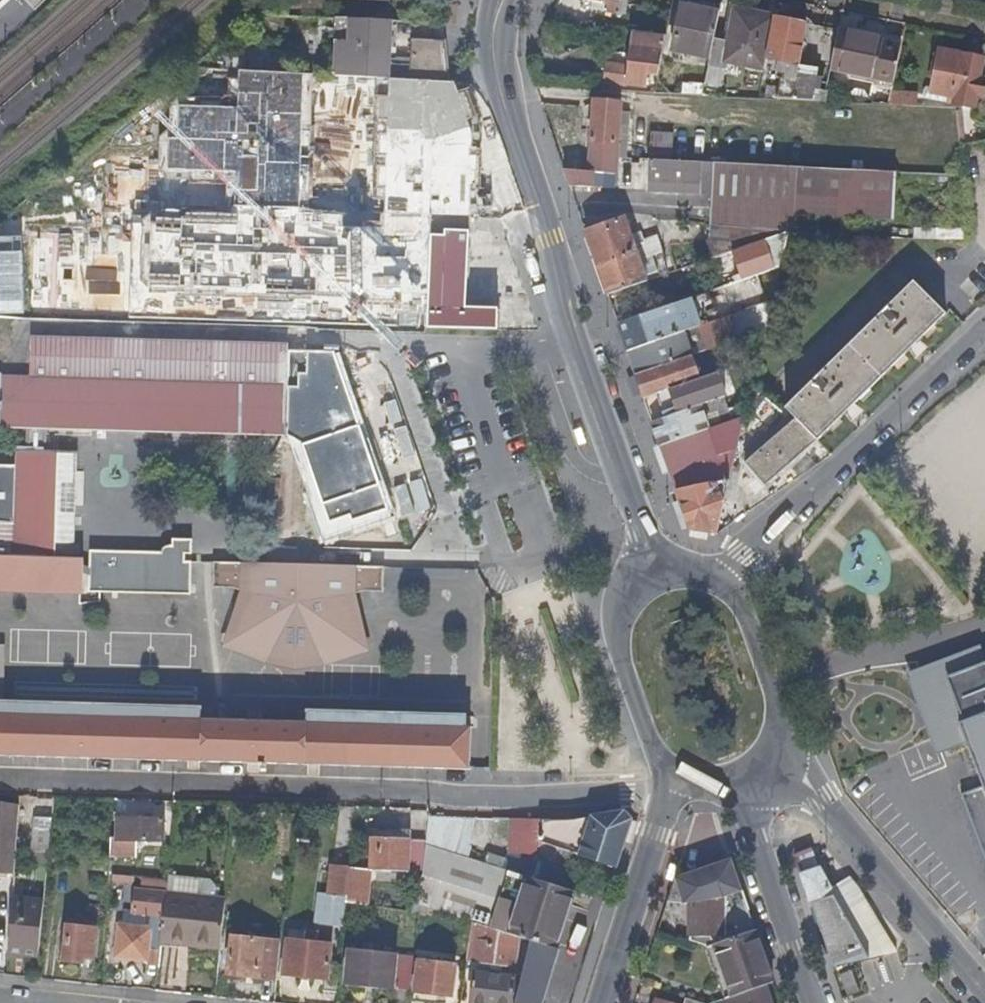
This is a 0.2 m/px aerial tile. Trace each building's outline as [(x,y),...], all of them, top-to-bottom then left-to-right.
[(33,10),(43,0),(24,0),(33,10)] [(588,8),(618,13),(619,5),(621,0),(590,0),(588,8)] [(712,60),(721,15),(703,11),(704,6),(685,2),(676,53),(712,60)] [(768,61),(776,19),(735,11),(726,62),(766,70),(768,61)] [(799,67),(807,26),(807,19),(792,16),(790,22),(776,19),(768,61),(786,64),(799,67)] [(387,64),(390,21),(351,19),(348,76),(388,78),(448,81),(444,43),(411,42),(409,66),(387,64)] [(832,71),(839,32),(807,26),(799,67),(819,71),(816,92),(828,93),(832,71)] [(649,69),(653,33),(633,31),(631,52),(600,48),(596,82),(629,85),(630,78),(649,80),(649,69)] [(877,80),(885,41),(839,32),(832,71),(877,80)] [(661,71),(668,36),(653,33),(649,69),(661,71)] [(895,84),(903,45),(885,41),(877,80),(895,84)] [(303,74),(304,50),(239,48),(238,70),(303,74)] [(983,61),(940,52),(932,93),(958,98),(957,104),(974,107),(977,94),(983,95),(984,85),(984,79),(980,78),(983,61)] [(796,83),(799,67),(786,64),(783,81),(796,83)] [(723,97),(728,67),(711,65),(705,96),(723,97)] [(816,92),(819,71),(799,67),(796,83),(783,81),(782,90),(772,89),(770,100),(826,103),(828,93),(816,92)] [(648,88),(649,80),(630,78),(629,85),(631,86),(648,88)] [(919,108),(919,94),(894,93),(891,107),(919,108)] [(957,104),(958,98),(932,93),(926,93),(926,98),(957,104)] [(618,160),(621,128),(624,106),(596,103),(589,172),(604,173),(617,174),(618,160)] [(627,160),(630,129),(621,128),(618,160),(627,160)] [(676,162),(677,148),(652,146),(651,161),(676,162)] [(701,184),(703,167),(703,164),(676,162),(651,161),(650,182),(701,184)] [(714,178),(714,164),(703,164),(703,167),(706,167),(706,170),(710,171),(709,178),(714,178)] [(795,215),(798,169),(768,167),(714,164),(714,178),(714,185),(713,194),(713,216),(734,216),(733,228),(787,233),(794,234),(795,215)] [(714,185),(714,178),(709,178),(710,171),(706,170),(706,167),(703,167),(701,184),(714,185)] [(603,188),(604,173),(589,172),(567,170),(565,169),(570,187),(603,188)] [(892,221),(894,173),(862,172),(798,169),(795,215),(892,221)] [(33,191),(30,272),(303,282),(302,321),(423,326),(428,206),(33,191)] [(445,230),(445,216),(432,216),(431,243),(444,243),(445,230)] [(469,232),(470,217),(445,216),(445,230),(469,232)] [(733,228),(734,216),(713,216),(713,227),(733,228)] [(648,282),(638,251),(632,237),(626,218),(586,232),(608,296),(648,282)] [(734,252),(787,233),(733,228),(713,227),(712,259),(734,252)] [(468,307),(469,232),(445,230),(444,243),(431,243),(428,306),(468,307)] [(661,243),(659,235),(645,240),(643,233),(632,237),(638,251),(661,243)] [(779,270),(787,233),(734,252),(736,260),(744,282),(766,274),(779,270)] [(835,425),(906,355),(948,314),(915,282),(894,302),(838,358),(786,408),(797,420),(749,466),(769,489),(835,425)] [(697,327),(687,301),(618,325),(628,352),(697,327)] [(498,330),(498,309),(468,307),(428,306),(427,327),(498,330)] [(693,355),(731,343),(734,341),(726,317),(697,327),(628,352),(636,375),(651,370),(678,361),(693,355)] [(761,345),(764,331),(757,334),(755,344),(761,345)] [(287,381),(287,351),(288,345),(196,342),(112,339),(31,337),(29,376),(0,376),(0,424),(29,426),(28,448),(17,448),(17,464),(0,464),(0,555),(74,558),(76,450),(45,449),(45,425),(75,426),(152,429),(229,431),(290,432),(291,383),(287,381)] [(334,353),(287,351),(287,381),(291,383),(290,432),(322,542),(393,515),(334,353)] [(701,380),(693,355),(678,361),(651,370),(636,375),(644,399),(701,380)] [(753,378),(758,360),(742,365),(746,378),(753,378)] [(732,386),(727,370),(718,373),(723,390),(732,386)] [(700,407),(726,398),(723,390),(718,373),(701,380),(644,399),(652,424),(700,407)] [(736,394),(732,386),(723,390),(726,398),(736,394)] [(708,430),(700,407),(652,424),(661,447),(684,438),(708,430)] [(737,448),(744,417),(708,430),(717,455),(737,448)] [(717,455),(708,430),(684,438),(692,459),(693,463),(717,455)] [(692,459),(684,438),(661,447),(668,468),(692,459)] [(721,484),(717,455),(693,463),(692,459),(668,468),(676,490),(721,484)] [(717,536),(729,482),(721,484),(676,490),(689,529),(717,536)] [(179,561),(178,553),(188,553),(188,539),(168,539),(168,544),(162,545),(159,547),(156,553),(86,551),(85,558),(85,568),(78,564),(78,558),(74,558),(0,555),(0,588),(42,590),(77,590),(77,572),(85,575),(84,590),(119,591),(187,593),(188,561),(179,561)] [(354,646),(345,608),(342,608),(339,598),(343,598),(344,567),(248,564),(247,596),(251,596),(247,605),(243,604),(231,643),(266,653),(270,657),(314,658),(317,655),(354,646)] [(941,675),(953,706),(934,714),(954,768),(939,774),(945,790),(960,785),(974,823),(984,852),(984,658),(941,675)] [(199,717),(0,711),(0,755),(199,758),(199,717)] [(302,761),(305,720),(199,717),(199,758),(302,761)] [(469,768),(468,724),(305,720),(302,761),(469,768)] [(18,800),(0,800),(0,869),(13,870),(18,800)] [(615,867),(629,821),(620,813),(591,817),(578,855),(615,867)] [(48,849),(50,815),(33,815),(30,848),(48,849)] [(161,838),(162,818),(118,815),(117,835),(111,835),(110,849),(122,850),(123,855),(133,856),(134,837),(161,838)] [(470,858),(476,816),(428,815),(425,843),(470,858)] [(578,855),(591,817),(574,820),(565,820),(537,818),(536,840),(572,853),(578,855)] [(536,840),(537,818),(524,818),(524,835),(525,837),(536,840)] [(408,869),(409,838),(395,837),(395,829),(388,829),(388,837),(370,836),(369,869),(408,869)] [(409,838),(409,830),(395,829),(395,837),(409,838)] [(563,887),(572,853),(536,840),(525,837),(516,872),(563,887)] [(540,909),(543,898),(559,903),(563,887),(516,872),(470,858),(425,843),(419,905),(473,922),(493,928),(518,936),(530,941),(554,949),(564,917),(540,909)] [(819,870),(808,850),(793,857),(799,876),(819,870)] [(722,896),(738,882),(731,862),(696,870),(691,877),(690,909),(691,937),(724,937),(722,896)] [(346,895),(349,868),(349,867),(331,865),(328,893),(346,895)] [(888,944),(861,892),(840,866),(823,875),(819,870),(799,876),(809,905),(811,905),(833,963),(892,952),(888,944)] [(366,907),(369,870),(349,868),(346,895),(345,904),(366,907)] [(690,909),(691,877),(677,872),(667,902),(690,909)] [(210,897),(211,883),(168,878),(167,879),(166,893),(210,897)] [(567,905),(572,890),(563,887),(559,903),(567,905)] [(163,915),(166,893),(133,889),(130,911),(163,915)] [(220,946),(225,899),(210,897),(166,893),(163,915),(162,930),(161,936),(179,938),(186,939),(186,943),(220,946)] [(37,956),(42,902),(11,897),(7,952),(37,956)] [(564,917),(567,905),(559,903),(543,898),(540,909),(564,917)] [(151,929),(152,916),(127,914),(126,925),(151,929)] [(489,943),(493,928),(473,922),(467,960),(475,961),(478,941),(489,943)] [(91,958),(93,927),(67,924),(64,960),(81,962),(82,958),(91,958)] [(149,945),(151,929),(126,925),(118,925),(114,957),(147,960),(149,945)] [(514,965),(518,936),(493,928),(489,943),(478,941),(475,961),(486,963),(514,965)] [(160,946),(161,936),(162,930),(151,929),(149,945),(160,946)] [(316,944),(317,932),(303,929),(302,942),(316,944)] [(773,983),(754,931),(707,948),(724,1000),(738,995),(773,983)] [(178,948),(179,938),(161,936),(160,946),(178,948)] [(276,979),(281,941),(231,937),(228,974),(276,979)] [(327,964),(328,945),(316,944),(302,942),(286,940),(281,974),(323,979),(327,964)] [(551,966),(556,949),(554,949),(530,941),(525,959),(551,966)] [(372,951),(373,943),(365,942),(364,950),(372,951)] [(394,987),(396,955),(395,953),(372,951),(364,950),(349,949),(345,986),(393,991),(394,987)] [(410,989),(413,956),(396,955),(394,987),(410,989)] [(551,966),(525,959),(520,976),(514,1002),(541,1002),(551,966)] [(450,996),(453,965),(423,962),(416,961),(412,1000),(426,1001),(427,995),(450,996)] [(335,992),(338,965),(327,964),(323,979),(322,991),(335,992)] [(863,990),(855,965),(833,973),(842,998),(863,990)] [(514,987),(516,976),(474,972),(472,981),(470,1002),(513,1002),(514,987)] [(472,981),(463,979),(459,1002),(468,1002),(470,1002),(472,981)] [(766,989),(740,998),(738,995),(724,1000),(722,1000),(723,1002),(771,1002),(766,989)]
